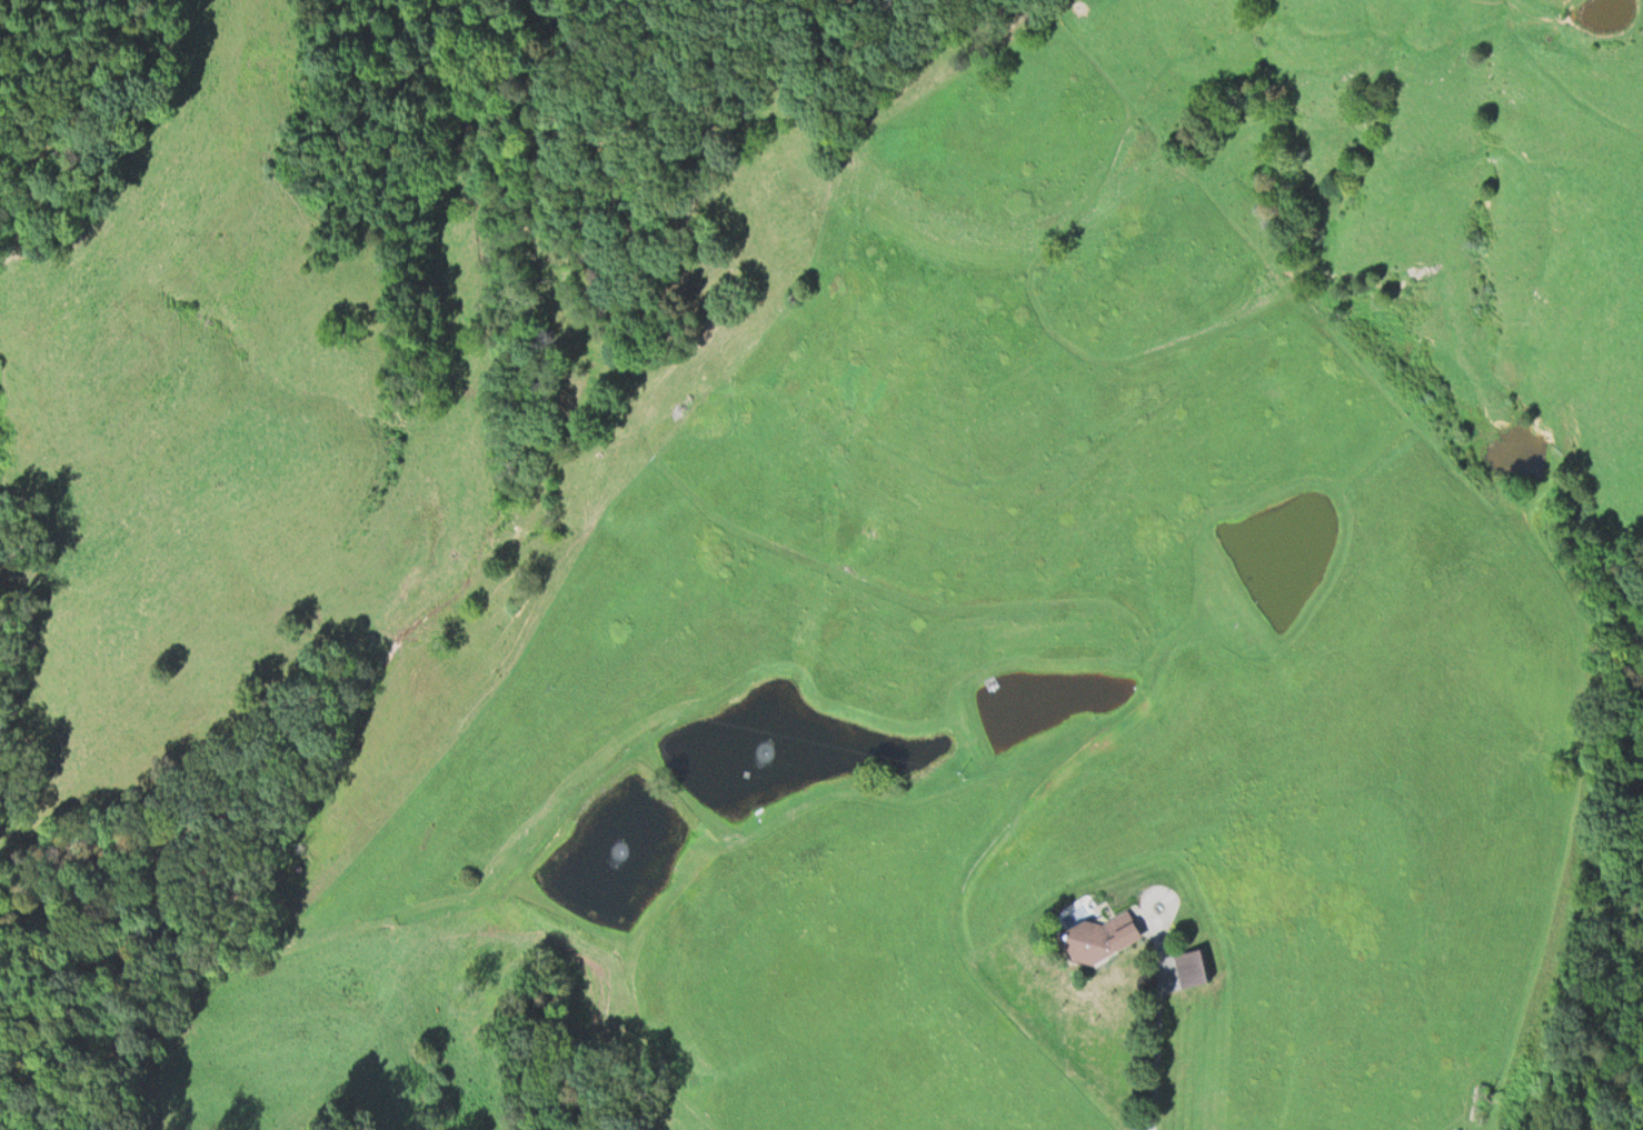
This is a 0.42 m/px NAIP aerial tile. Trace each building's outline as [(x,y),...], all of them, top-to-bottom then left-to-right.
[(1089,914),(1057,931),(1079,972),(1146,937),(1129,906),(1103,919),(1089,914)] [(1174,951),(1183,986),(1209,979),(1201,944),(1174,951)]
